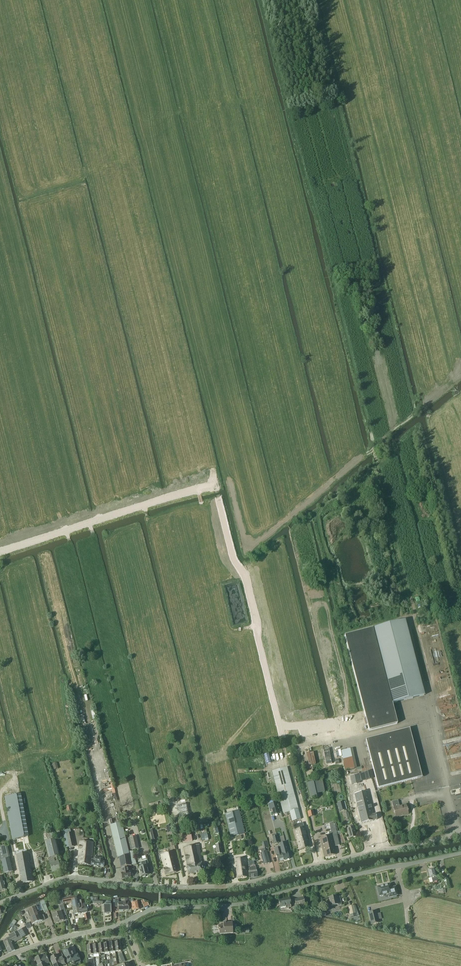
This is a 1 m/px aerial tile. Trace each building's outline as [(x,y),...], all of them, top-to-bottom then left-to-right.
[(373,629),(392,703),(424,695),(405,620),(373,629)] [(397,724),(392,703),(373,629),(345,636),(369,731),(397,724)] [(409,729),(366,740),(372,764),(378,789),(395,784),(422,777),(409,729)] [(332,763),(329,748),(323,750),(326,764),(332,763)] [(344,770),(356,768),(352,748),(340,750),(344,770)] [(320,751),(310,754),(312,763),(323,759),(320,751)] [(283,813),(290,812),(298,809),(287,767),(272,771),(283,813)] [(371,771),(364,773),(366,780),(373,779),(371,771)] [(306,782),(309,798),(317,796),(316,793),(324,792),(322,779),(306,782)] [(365,791),(359,792),(365,813),(368,822),(376,819),(374,813),(371,814),(365,791)] [(359,792),(354,794),(362,823),(368,822),(365,813),(359,792)] [(21,794),(4,797),(12,839),(28,836),(25,816),(24,812),(21,794)] [(406,805),(400,806),(399,806),(398,800),(392,802),(393,808),(396,817),(408,814),(406,805)] [(176,802),(168,803),(170,820),(178,819),(176,802)] [(337,803),(339,812),(346,810),(343,802),(337,803)] [(298,809),(290,812),(292,821),(301,819),(298,809)] [(245,833),(239,810),(225,814),(230,837),(236,835),(239,835),(245,833)] [(320,838),(322,847),(334,844),(332,836),(337,834),(334,822),(329,824),(331,832),(329,832),(330,836),(320,838)] [(119,857),(121,867),(131,866),(131,865),(136,865),(133,851),(129,852),(122,823),(110,826),(118,858),(119,857)] [(296,838),(306,835),(303,823),(293,825),(296,838)] [(348,826),(348,829),(347,829),(349,839),(356,837),(353,827),(353,828),(352,825),(348,826)] [(181,833),(183,843),(192,841),(190,832),(181,833)] [(310,848),(306,835),(296,838),(300,850),(310,848)] [(139,848),(136,836),(128,838),(130,850),(139,848)] [(56,840),(45,842),(49,859),(54,858),(57,857),(60,856),(56,840)] [(80,841),(78,864),(90,865),(91,857),(92,857),(94,843),(80,841)] [(279,844),(280,848),(283,860),(289,859),(287,852),(288,852),(286,846),(284,846),(283,843),(279,844)] [(336,854),(334,847),(334,844),(322,847),(324,857),(336,854)] [(184,848),(188,874),(203,872),(202,863),(202,862),(199,845),(195,846),(184,848)] [(283,860),(280,848),(274,849),(276,855),(278,862),(283,860)] [(270,863),(267,851),(260,853),(264,865),(270,863)] [(171,852),(161,854),(164,868),(163,869),(165,875),(176,872),(175,866),(174,866),(171,852)] [(27,853),(16,855),(22,884),(32,882),(27,853)] [(14,872),(10,858),(9,854),(5,855),(6,859),(2,860),(5,874),(14,872)] [(55,863),(50,864),(52,873),(60,871),(58,862),(57,857),(54,858),(55,863)] [(94,857),(94,859),(92,859),(91,866),(91,865),(96,866),(97,867),(98,867),(99,866),(104,867),(104,862),(103,861),(103,859),(94,857)] [(248,876),(247,867),(246,858),(235,860),(238,878),(248,876)] [(142,867),(139,867),(141,876),(142,876),(143,877),(145,876),(145,875),(148,875),(146,866),(145,861),(141,862),(142,867)] [(122,878),(131,877),(130,872),(129,872),(128,867),(121,869),(122,873),(121,873),(122,878)] [(249,872),(249,876),(250,878),(257,877),(256,871),(256,867),(249,868),(249,872)] [(428,871),(430,878),(430,879),(432,878),(433,882),(438,881),(435,869),(432,870),(432,869),(431,869),(430,869),(429,870),(429,871),(428,871)] [(388,894),(389,897),(398,895),(396,886),(391,887),(391,884),(377,887),(379,896),(380,896),(381,896),(381,897),(383,896),(384,895),(388,894)] [(71,903),(73,909),(74,909),(74,910),(78,909),(78,908),(80,908),(80,909),(82,908),(81,900),(79,901),(78,896),(62,899),(63,904),(71,903)] [(336,896),(329,898),(331,906),(335,905),(335,907),(338,906),(342,905),(340,896),(336,897),(336,896)] [(286,908),(286,910),(289,909),(289,908),(291,907),(291,905),(289,898),(279,900),(280,907),(286,906),(286,908)] [(303,898),(295,900),(296,907),(297,907),(298,910),(305,908),(304,905),(305,905),(303,898)] [(128,903),(119,903),(119,900),(115,900),(115,907),(117,907),(118,907),(119,910),(120,911),(123,911),(123,910),(129,910),(128,903)] [(44,901),(39,903),(40,906),(42,906),(44,910),(45,913),(47,912),(48,912),(46,904),(45,901),(44,901)] [(59,906),(61,912),(52,915),(55,923),(64,920),(63,916),(67,915),(63,905),(59,906)] [(348,907),(351,918),(357,916),(354,905),(348,907)] [(41,917),(38,909),(37,907),(36,907),(27,911),(32,925),(42,921),(42,920),(45,919),(44,916),(41,917)] [(368,913),(370,921),(371,924),(379,923),(376,911),(368,913)] [(227,923),(227,924),(218,925),(218,932),(219,932),(219,935),(233,934),(232,922),(227,923)] [(17,931),(20,936),(22,939),(26,936),(21,928),(17,931)] [(16,935),(14,932),(8,935),(9,937),(11,942),(14,941),(15,942),(18,941),(17,938),(15,936),(16,935)] [(11,942),(9,937),(6,939),(7,940),(3,942),(8,953),(15,950),(11,942)] [(80,962),(77,954),(74,955),(71,948),(63,951),(68,963),(73,961),(74,964),(80,962)] [(35,958),(38,965),(46,965),(46,964),(49,963),(47,957),(46,954),(42,956),(42,955),(35,958)] [(53,965),(62,965),(65,964),(62,957),(59,958),(58,955),(50,958),(53,965)]
